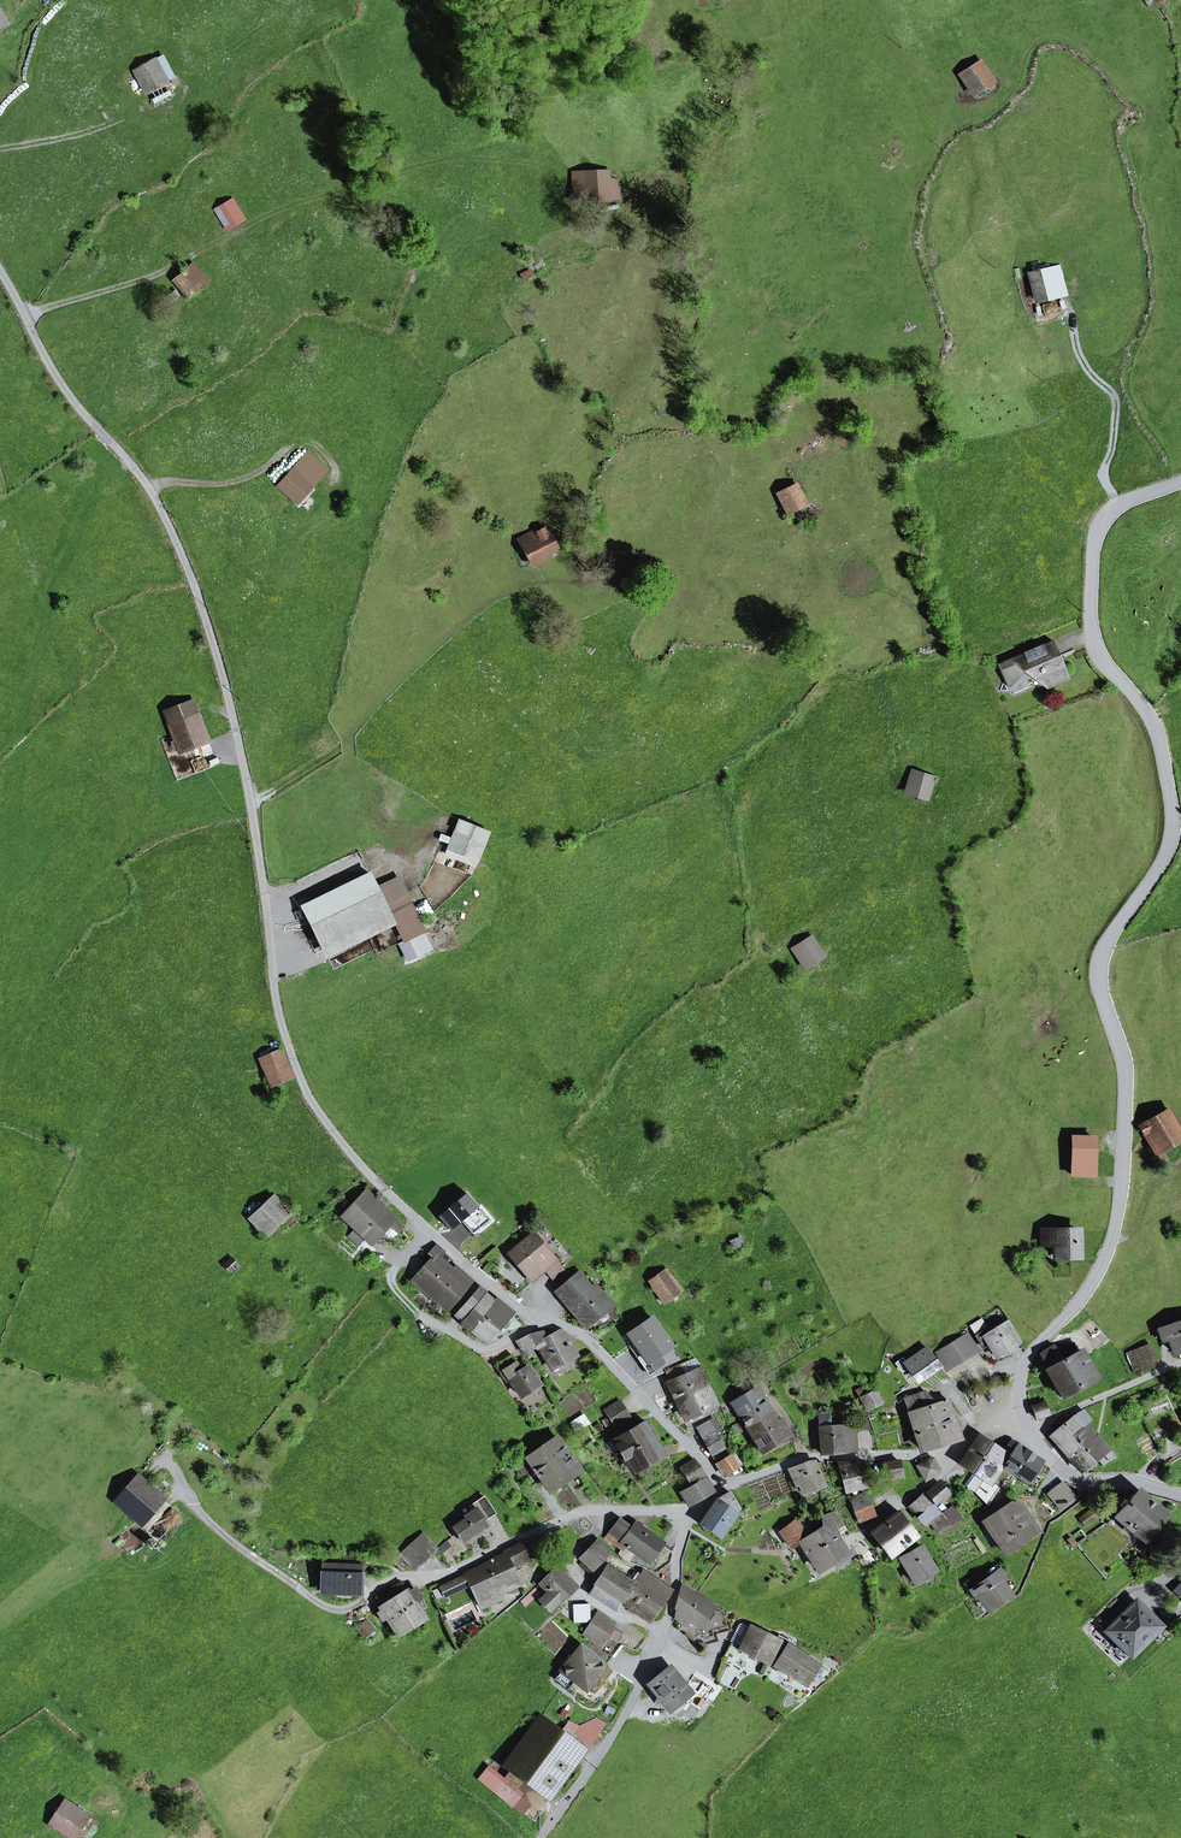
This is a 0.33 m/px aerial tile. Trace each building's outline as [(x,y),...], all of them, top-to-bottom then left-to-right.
[(134,70),(146,93),(168,81),(155,58),(134,70)] [(961,72),(974,93),(993,81),(979,61),(961,72)] [(583,172),(585,200),(619,198),(618,181),(609,181),(608,170),(583,172)] [(217,210),(227,227),(243,218),(232,201),(217,210)] [(175,280),(191,296),(207,281),(192,264),(175,280)] [(1031,273),(1037,300),(1066,293),(1059,266),(1031,273)] [(277,485),(296,503),(327,469),(308,452),(277,485)] [(777,492),(786,511),(805,502),(796,484),(777,492)] [(520,538),(534,564),(560,551),(547,527),(537,533),(536,529),(520,538)] [(1038,680),(1048,687),(1068,679),(1059,657),(1056,659),(1049,643),(1052,642),(1052,640),(998,664),(1007,686),(1011,685),(1006,672),(1016,667),(1023,672),(1030,677),(1031,676),(1037,680),(1038,680)] [(1056,659),(1059,657),(1052,642),(1049,643),(1056,659)] [(1006,672),(1011,685),(1023,672),(1016,667),(1006,672)] [(166,711),(181,752),(209,742),(194,701),(166,711)] [(912,770),(905,792),(928,799),(935,777),(912,770)] [(459,823),(448,848),(478,860),(488,834),(459,823)] [(385,905),(369,874),(302,907),(324,950),(364,930),(368,937),(394,923),(385,905)] [(394,923),(403,941),(424,931),(405,895),(385,905),(394,923)] [(792,949),(805,967),(823,954),(811,936),(792,949)] [(260,1058),(271,1084),(292,1075),(281,1049),(260,1058)] [(1156,1153),(1180,1139),(1180,1132),(1168,1109),(1140,1125),(1156,1153)] [(1093,1175),(1094,1138),(1072,1137),(1071,1175),(1093,1175)] [(366,1191),(342,1216),(356,1229),(366,1238),(372,1244),(385,1231),(393,1238),(404,1227),(386,1210),(387,1209),(383,1205),(382,1206),(366,1191)] [(272,1196),(249,1218),(265,1236),(289,1214),(272,1196)] [(349,1236),(359,1245),(366,1238),(356,1229),(349,1236)] [(1054,1243),(1054,1257),(1077,1257),(1077,1230),(1041,1231),(1041,1243),(1054,1243)] [(511,1253),(533,1278),(544,1269),(555,1260),(533,1234),(511,1253)] [(741,1237),(728,1241),(732,1251),(744,1246),(741,1237)] [(438,1260),(445,1252),(436,1244),(428,1253),(433,1257),(413,1280),(423,1289),(444,1265),(438,1260)] [(224,1264),(230,1272),(238,1266),(232,1258),(224,1264)] [(552,1278),(563,1269),(555,1260),(544,1269),(552,1278)] [(452,1269),(445,1263),(444,1265),(423,1289),(422,1290),(447,1311),(469,1286),(469,1285),(473,1281),(455,1266),(452,1269)] [(648,1281),(662,1302),(680,1289),(666,1269),(648,1281)] [(587,1326),(613,1304),(595,1284),(592,1287),(591,1286),(578,1271),(556,1290),(587,1326)] [(478,1289),(454,1316),(461,1322),(484,1297),(485,1298),(486,1297),(478,1289)] [(484,1297),(461,1322),(473,1332),(496,1307),(499,1310),(504,1304),(503,1303),(499,1308),(486,1297),(485,1298),(484,1297)] [(487,1344),(514,1313),(504,1304),(499,1310),(496,1307),(473,1332),(487,1344)] [(649,1334),(652,1338),(664,1330),(656,1318),(649,1318),(647,1320),(645,1317),(626,1326),(629,1331),(636,1342),(649,1334)] [(987,1341),(996,1356),(1020,1342),(1007,1321),(985,1335),(983,1332),(976,1336),(981,1345),(987,1341)] [(1174,1353),(1180,1351),(1180,1327),(1179,1321),(1157,1329),(1160,1337),(1167,1335),(1174,1353)] [(646,1357),(671,1341),(664,1330),(652,1338),(649,1334),(636,1342),(646,1357)] [(565,1333),(557,1331),(551,1335),(566,1361),(577,1355),(565,1333)] [(956,1341),(936,1353),(946,1368),(976,1350),(965,1331),(954,1338),(956,1341)] [(547,1357),(552,1368),(566,1361),(551,1335),(546,1337),(544,1332),(527,1335),(536,1346),(538,1345),(540,1349),(541,1348),(546,1358),(547,1357)] [(516,1341),(523,1353),(536,1346),(527,1335),(516,1341)] [(1048,1368),(1046,1369),(1054,1383),(1081,1358),(1078,1351),(1076,1352),(1072,1344),(1057,1352),(1053,1345),(1040,1352),(1048,1368)] [(1127,1353),(1136,1374),(1158,1365),(1149,1344),(1127,1353)] [(907,1365),(918,1380),(939,1365),(926,1348),(909,1360),(908,1358),(905,1361),(902,1358),(895,1363),(900,1370),(907,1365)] [(495,1366),(506,1382),(509,1379),(521,1396),(539,1384),(527,1366),(522,1370),(512,1355),(495,1366)] [(665,1361),(670,1369),(677,1365),(672,1356),(665,1361)] [(1097,1377),(1085,1356),(1081,1358),(1054,1383),(1061,1397),(1093,1380),(1093,1379),(1097,1377)] [(663,1367),(658,1358),(644,1366),(649,1375),(663,1367)] [(704,1387),(703,1382),(707,1380),(702,1368),(695,1359),(666,1372),(670,1382),(678,1403),(695,1397),(693,1391),(704,1387)] [(886,1375),(873,1382),(883,1401),(896,1394),(886,1375)] [(714,1406),(718,1404),(707,1380),(703,1382),(704,1387),(693,1391),(695,1397),(678,1403),(685,1419),(714,1407),(714,1406)] [(871,1384),(860,1389),(864,1396),(874,1391),(871,1384)] [(791,1435),(782,1421),(778,1423),(757,1388),(732,1403),(742,1421),(746,1427),(762,1453),(791,1435)] [(882,1402),(876,1390),(874,1391),(864,1396),(859,1398),(865,1410),(882,1402)] [(926,1392),(904,1399),(909,1412),(935,1404),(926,1392)] [(933,1421),(934,1422),(953,1415),(947,1400),(944,1401),(943,1400),(935,1404),(909,1412),(911,1417),(913,1426),(926,1423),(933,1421)] [(604,1411),(614,1427),(630,1417),(620,1401),(604,1411)] [(1032,1406),(1036,1418),(1048,1414),(1044,1403),(1032,1406)] [(1084,1430),(1085,1432),(1090,1428),(1087,1423),(1091,1420),(1082,1410),(1077,1412),(1049,1435),(1057,1444),(1069,1434),(1074,1439),(1084,1430)] [(819,1414),(821,1453),(855,1450),(853,1425),(829,1426),(829,1413),(819,1414)] [(920,1449),(961,1438),(953,1415),(934,1422),(933,1421),(926,1423),(913,1426),(920,1449)] [(577,1429),(591,1423),(587,1416),(574,1421),(577,1429)] [(719,1430),(714,1420),(698,1428),(712,1455),(725,1448),(716,1432),(719,1430)] [(730,1428),(734,1434),(746,1427),(742,1421),(730,1428)] [(602,1429),(599,1423),(591,1428),(595,1434),(602,1429)] [(646,1430),(642,1423),(628,1431),(630,1436),(645,1462),(660,1454),(652,1441),(658,1438),(652,1427),(646,1430)] [(1094,1436),(1095,1434),(1090,1428),(1085,1432),(1084,1430),(1074,1439),(1069,1434),(1057,1444),(1058,1444),(1068,1457),(1081,1447),(1080,1447),(1091,1438),(1091,1439),(1094,1436)] [(623,1456),(631,1470),(645,1462),(630,1436),(628,1431),(620,1435),(618,1432),(612,1435),(614,1440),(619,1449),(619,1450),(614,1452),(618,1459),(623,1456)] [(1103,1466),(1114,1457),(1095,1434),(1094,1436),(1091,1439),(1091,1438),(1080,1447),(1081,1447),(1068,1457),(1080,1473),(1097,1458),(1103,1466)] [(980,1435),(960,1463),(973,1471),(989,1448),(985,1445),(988,1440),(980,1435)] [(556,1436),(541,1446),(541,1447),(563,1479),(578,1469),(556,1436)] [(614,1440),(607,1443),(612,1453),(619,1449),(614,1440)] [(994,1451),(997,1447),(988,1440),(985,1445),(989,1448),(994,1451)] [(1009,1472),(1026,1483),(1041,1462),(1016,1445),(1006,1460),(997,1473),(1005,1478),(1009,1472)] [(541,1477),(549,1489),(563,1479),(541,1447),(527,1457),(531,1462),(518,1471),(529,1486),(541,1477)] [(995,1484),(995,1476),(997,1473),(1006,1460),(1004,1458),(1007,1454),(997,1447),(994,1451),(989,1448),(973,1471),(979,1476),(984,1479),(979,1486),(974,1483),(971,1487),(976,1490),(975,1492),(987,1505),(998,1488),(995,1484)] [(713,1458),(715,1464),(733,1453),(730,1450),(713,1458)] [(733,1453),(715,1464),(722,1475),(740,1464),(733,1453)] [(938,1473),(938,1470),(931,1458),(922,1463),(918,1466),(917,1466),(925,1480),(938,1473)] [(679,1468),(691,1485),(705,1476),(693,1459),(679,1468)] [(822,1462),(814,1463),(813,1461),(808,1462),(788,1470),(795,1485),(799,1483),(803,1493),(823,1485),(819,1475),(825,1472),(822,1462)] [(846,1491),(869,1486),(863,1461),(839,1462),(846,1491)] [(883,1464),(886,1480),(901,1477),(898,1461),(883,1464)] [(974,1483),(979,1486),(984,1479),(979,1476),(974,1483)] [(142,1524),(163,1499),(139,1477),(117,1501),(142,1524)] [(705,1478),(681,1492),(688,1505),(713,1491),(705,1478)] [(936,1506),(948,1494),(938,1482),(924,1493),(936,1506)] [(1062,1486),(1052,1494),(1060,1505),(1070,1497),(1062,1486)] [(1141,1541),(1165,1515),(1138,1491),(1128,1502),(1125,1500),(1120,1505),(1122,1508),(1114,1517),(1141,1541)] [(719,1537),(739,1509),(729,1492),(716,1499),(699,1523),(719,1537)] [(864,1493),(849,1499),(853,1512),(869,1505),(864,1493)] [(924,1494),(910,1507),(918,1516),(932,1503),(924,1494)] [(476,1534),(488,1526),(483,1519),(482,1517),(485,1515),(487,1517),(494,1512),(484,1497),(469,1507),(473,1512),(465,1517),(468,1521),(459,1527),(458,1525),(454,1528),(462,1540),(475,1531),(476,1534)] [(926,1525),(941,1513),(932,1503),(918,1516),(926,1525)] [(1010,1535),(1018,1545),(1038,1532),(1021,1506),(1015,1510),(1010,1503),(1003,1509),(1007,1515),(1013,1526),(1008,1530),(1011,1534),(1010,1535)] [(857,1522),(873,1516),(869,1505),(853,1512),(857,1522)] [(944,1528),(962,1518),(956,1509),(953,1507),(937,1517),(944,1528)] [(996,1538),(1006,1554),(1018,1545),(1010,1535),(1011,1534),(1008,1530),(1013,1526),(1007,1515),(1003,1509),(983,1520),(989,1527),(996,1538)] [(1091,1509),(1079,1519),(1085,1526),(1097,1517),(1091,1509)] [(823,1518),(821,1533),(816,1536),(831,1561),(845,1553),(836,1539),(830,1529),(834,1527),(842,1523),(835,1511),(823,1518)] [(899,1512),(872,1532),(881,1544),(908,1524),(899,1512)] [(780,1531),(791,1547),(800,1541),(799,1540),(805,1537),(808,1535),(806,1532),(812,1528),(802,1514),(780,1531)] [(929,1522),(938,1532),(944,1528),(937,1517),(929,1522)] [(619,1519),(606,1537),(622,1549),(625,1546),(635,1553),(649,1563),(645,1568),(646,1568),(656,1572),(669,1562),(672,1552),(662,1545),(664,1543),(636,1523),(631,1528),(619,1519)] [(890,1556),(917,1536),(908,1524),(881,1544),(890,1556)] [(836,1539),(840,1537),(834,1527),(830,1529),(836,1539)] [(990,1542),(996,1538),(989,1527),(984,1531),(990,1542)] [(462,1540),(464,1542),(476,1534),(475,1531),(462,1540)] [(423,1533),(400,1554),(414,1569),(437,1548),(423,1533)] [(800,1541),(818,1569),(831,1561),(816,1536),(808,1541),(805,1537),(799,1540),(800,1541)] [(1067,1540),(1073,1548),(1077,1545),(1070,1537),(1067,1540)] [(580,1564),(588,1573),(609,1552),(598,1541),(581,1559),(583,1561),(580,1564)] [(439,1547),(443,1552),(450,1546),(446,1542),(439,1547)] [(520,1584),(513,1569),(530,1561),(522,1544),(504,1552),(505,1555),(493,1560),(492,1559),(490,1560),(491,1562),(465,1574),(465,1575),(470,1585),(481,1608),(499,1600),(497,1595),(520,1584)] [(625,1560),(629,1561),(635,1553),(625,1546),(622,1549),(618,1554),(625,1560)] [(899,1558),(913,1582),(935,1570),(921,1546),(906,1554),(904,1550),(899,1553),(901,1557),(899,1558)] [(322,1590),(360,1591),(361,1566),(343,1565),(344,1558),(328,1557),(328,1565),(323,1565),(322,1590)] [(343,1565),(361,1566),(361,1558),(344,1558),(343,1565)] [(540,1600),(550,1611),(575,1587),(561,1574),(565,1571),(559,1564),(541,1583),(549,1591),(540,1600)] [(985,1572),(988,1577),(984,1579),(999,1601),(1009,1594),(1001,1582),(1005,1579),(995,1565),(985,1572)] [(589,1594),(615,1611),(621,1603),(634,1584),(607,1566),(589,1594)] [(621,1603),(649,1621),(671,1589),(656,1578),(653,1582),(642,1573),(634,1584),(621,1603)] [(441,1587),(445,1597),(470,1585),(465,1575),(441,1587)] [(979,1596),(988,1608),(999,1601),(984,1579),(979,1583),(975,1576),(964,1583),(975,1599),(979,1596)] [(387,1618),(398,1635),(424,1619),(414,1603),(421,1599),(415,1589),(411,1591),(408,1593),(402,1582),(375,1598),(382,1610),(380,1611),(377,1613),(382,1621),(387,1618)] [(700,1599),(681,1586),(677,1599),(681,1601),(675,1608),(676,1609),(674,1618),(683,1624),(687,1618),(697,1626),(714,1606),(702,1597),(700,1599)] [(521,1601),(525,1606),(535,1598),(539,1594),(535,1589),(521,1601)] [(1130,1657),(1160,1627),(1135,1601),(1105,1631),(1130,1657)] [(573,1605),(573,1623),(582,1622),(590,1622),(589,1604),(583,1604),(573,1605)] [(612,1657),(621,1645),(607,1638),(612,1629),(612,1621),(598,1612),(583,1635),(593,1642),(612,1657)] [(356,1628),(363,1637),(374,1629),(367,1619),(356,1628)] [(771,1656),(775,1658),(782,1645),(742,1623),(739,1624),(730,1641),(741,1647),(739,1651),(767,1665),(771,1656)] [(609,1636),(616,1640),(620,1633),(613,1629),(609,1636)] [(616,1640),(621,1643),(625,1636),(620,1633),(616,1640)] [(790,1648),(794,1643),(778,1635),(775,1640),(779,1642),(787,1646),(790,1648)] [(599,1672),(599,1673),(612,1657),(593,1642),(588,1649),(582,1644),(561,1671),(570,1679),(573,1676),(585,1685),(597,1670),(599,1672)] [(811,1674),(817,1665),(782,1645),(775,1658),(779,1660),(774,1667),(804,1686),(811,1674)] [(811,1674),(821,1680),(827,1671),(817,1665),(811,1674)] [(574,1681),(585,1690),(599,1672),(597,1670),(585,1685),(573,1676),(570,1679),(574,1681)] [(574,1681),(570,1679),(561,1671),(554,1679),(567,1689),(574,1681)] [(652,1685),(669,1707),(687,1693),(669,1671),(652,1685)] [(579,1746),(586,1751),(606,1724),(596,1718),(579,1726),(569,1721),(560,1732),(579,1746)] [(563,1767),(579,1746),(560,1732),(546,1722),(511,1770),(529,1783),(543,1794),(551,1783),(558,1788),(569,1772),(563,1767)] [(501,1783),(518,1797),(529,1783),(511,1770),(501,1783)] [(480,1779),(522,1813),(528,1806),(518,1797),(501,1783),(486,1772),(480,1779)] [(49,1824),(68,1837),(74,1837),(89,1816),(65,1800),(49,1824)]
